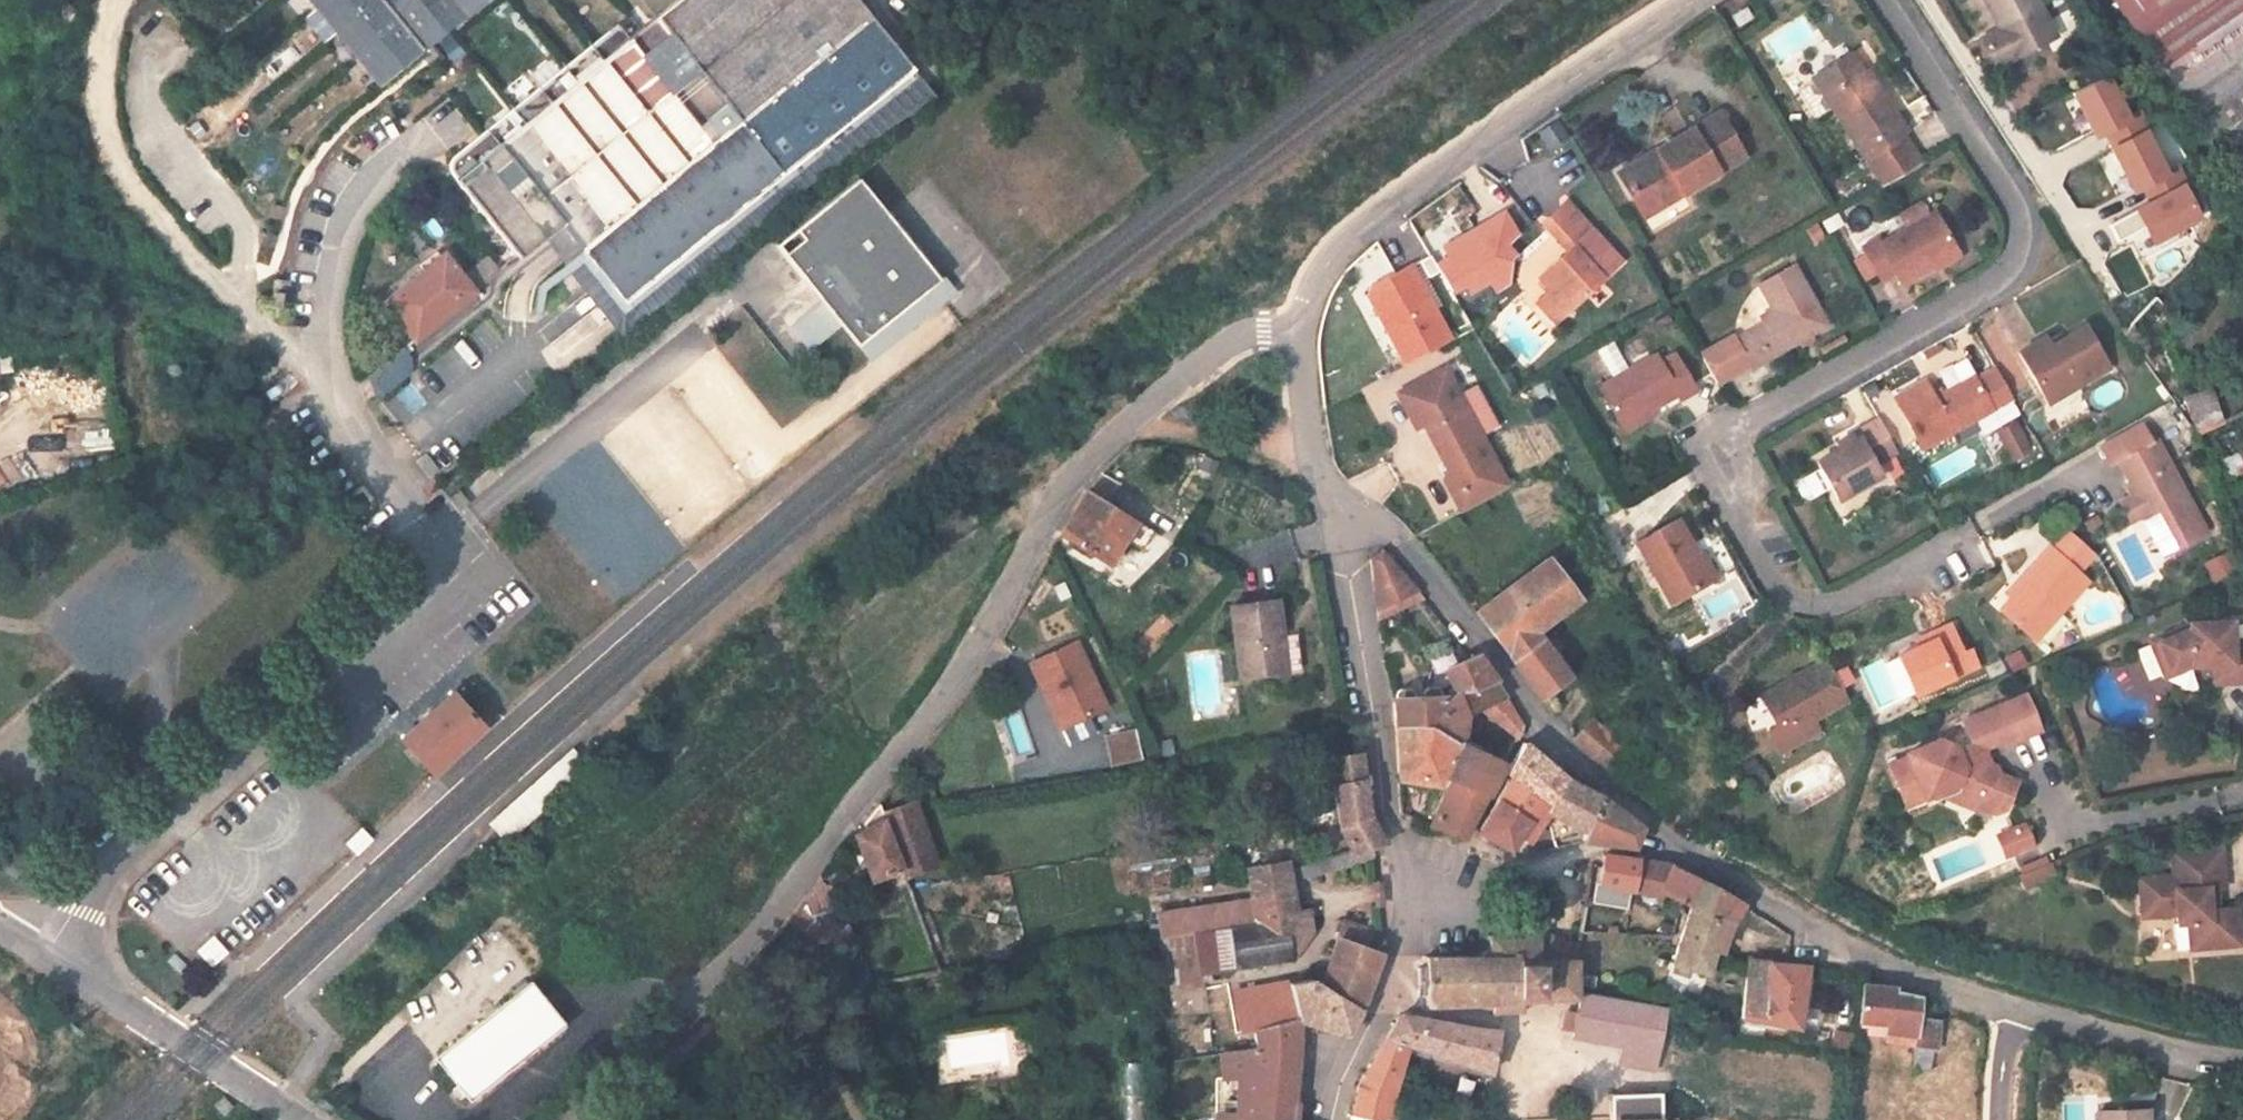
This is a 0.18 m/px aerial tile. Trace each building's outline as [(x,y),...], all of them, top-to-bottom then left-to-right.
[(389,97),(510,0),(309,0),(389,97)] [(479,156),(490,170),(466,189),(530,268),(573,234),(592,257),(635,311),(922,82),(856,0),(700,0),(508,153),(498,141),(479,156)] [(1978,54),(1993,84),(2054,54),(2027,0),(1974,0),(1996,45),(1978,54)] [(2170,95),(2242,48),(2242,0),(2106,0),(2170,95)] [(1747,8),(1733,16),(1740,27),(1753,19),(1747,8)] [(1860,82),(1849,64),(1811,88),(1830,119),(1851,152),(1880,194),(1919,173),(1888,127),(1895,123),(1873,88),(1866,92),(1860,82)] [(2180,171),(2172,175),(2141,114),(2132,119),(2111,77),(2078,94),(2100,137),(2108,133),(2138,193),(2144,190),(2151,204),(2140,209),(2157,242),(2204,219),(2180,171)] [(1860,82),(1866,92),(1873,88),(1867,78),(1860,82)] [(635,311),(592,257),(572,273),(630,346),(808,201),(941,108),(922,82),(635,311)] [(1830,119),(1811,88),(1806,91),(1825,122),(1830,119)] [(2204,156),(2226,181),(2242,167),(2242,122),(2204,156)] [(1645,175),(1642,170),(1616,185),(1642,227),(1743,164),(1717,124),(1656,160),(1659,166),(1645,175)] [(2226,181),(2242,199),(2242,167),(2226,181)] [(817,327),(836,350),(854,332),(882,369),(963,300),(869,186),(787,254),(835,311),(817,327)] [(1503,203),(1452,241),(1457,249),(1444,258),(1461,284),(1475,276),(1481,283),(1495,271),(1503,281),(1513,272),(1516,249),(1518,245),(1511,237),(1522,228),(1503,203)] [(2233,217),(2242,230),(2242,208),(2233,217)] [(1539,289),(1553,305),(1548,311),(1564,328),(1621,271),(1565,213),(1541,235),(1566,261),(1539,289)] [(1954,259),(1931,219),(1875,251),(1873,246),(1857,255),(1874,288),(1890,280),(1897,292),(1954,259)] [(403,307),(415,325),(410,330),(427,352),(488,305),(456,265),(403,307)] [(1733,353),(1728,344),(1693,364),(1712,396),(1747,376),(1749,378),(1825,334),(1791,275),(1757,295),(1776,329),(1733,353)] [(1448,354),(1408,279),(1368,301),(1366,309),(1403,378),(1448,354)] [(1564,328),(1548,311),(1540,319),(1555,336),(1564,328)] [(836,350),(817,327),(809,332),(827,356),(836,350)] [(2044,355),(2017,368),(2039,410),(2091,383),(2068,342),(2044,355)] [(383,397),(419,369),(400,345),(365,373),(383,397)] [(2011,359),(2017,368),(2044,355),(2038,345),(2011,359)] [(1653,375),(1649,368),(1596,399),(1617,435),(1671,404),(1675,411),(1690,401),(1670,366),(1653,375)] [(2009,407),(1992,376),(1972,387),(1970,382),(1929,406),(1920,389),(1888,406),(1916,458),(2009,407)] [(1451,396),(1447,398),(1439,383),(1396,406),(1415,440),(1421,437),(1446,481),(1443,492),(1459,524),(1507,498),(1451,396)] [(2176,416),(2187,451),(2214,438),(2202,405),(2176,416)] [(1876,429),(1847,445),(1851,452),(1835,461),(1812,474),(1834,514),(1879,489),(1873,476),(1895,463),(1876,429)] [(2103,476),(2113,470),(2143,454),(2130,430),(2090,453),(2103,476)] [(2241,478),(2242,477),(2242,442),(2228,448),(2241,478)] [(1851,452),(1847,445),(1830,454),(1835,461),(1851,452)] [(2119,497),(2126,509),(2111,517),(2121,535),(2135,527),(2150,555),(2169,561),(2198,544),(2149,451),(2143,454),(2113,470),(2126,493),(2119,497)] [(1108,571),(1128,543),(1157,561),(1167,548),(1137,529),(1091,499),(1064,543),(1108,571)] [(1671,616),(1712,593),(1677,533),(1636,557),(1671,616)] [(2067,541),(2053,558),(2078,580),(2092,563),(2067,541)] [(2210,583),(2233,570),(2221,550),(2198,563),(2210,583)] [(2007,605),(2015,611),(2002,627),(2034,655),(2089,589),(2078,580),(2053,558),(2049,555),(2024,586),(2007,605)] [(1383,557),(1370,565),(1375,628),(1420,605),(1383,557)] [(1538,708),(1566,688),(1534,640),(1577,609),(1553,567),(1474,619),(1511,670),(1538,708)] [(1276,613),(1230,620),(1241,686),(1299,677),(1294,643),(1281,645),(1276,613)] [(2149,655),(2165,693),(2192,681),(2213,680),(2215,696),(2242,694),(2242,652),(2232,652),(2231,635),(2189,637),(2149,655)] [(1919,652),(1922,660),(1899,670),(1916,707),(1977,680),(1969,664),(1962,667),(1949,638),(1931,646),(1919,652)] [(1075,650),(1030,672),(1062,736),(1107,714),(1075,650)] [(1471,664),(1466,667),(1446,680),(1457,700),(1462,705),(1491,688),(1471,664)] [(1820,742),(1815,732),(1848,712),(1824,671),(1763,707),(1780,737),(1768,744),(1781,765),(1820,742)] [(1495,712),(1504,706),(1491,688),(1462,705),(1457,700),(1447,707),(1451,736),(1435,736),(1439,780),(1484,805),(1502,771),(1475,757),(1474,726),(1495,712)] [(1447,707),(1441,709),(1440,703),(1438,699),(1436,696),(1432,695),(1425,696),(1422,699),(1421,703),(1422,709),(1416,710),(1415,704),(1413,700),(1411,695),(1406,695),(1399,697),(1395,704),(1396,711),(1391,712),(1389,712),(1392,739),(1435,736),(1451,736),(1447,707)] [(481,727),(456,699),(431,721),(408,741),(416,751),(411,755),(423,769),(427,765),(437,775),(486,733),(481,727)] [(1520,737),(1519,730),(1504,706),(1495,712),(1515,746),(1520,737)] [(1969,810),(1967,818),(1973,821),(1989,826),(2000,821),(2009,795),(1994,789),(1990,778),(1973,772),(1969,763),(1999,750),(2001,755),(2033,742),(2018,708),(1955,733),(1964,754),(1952,760),(1932,751),(1901,765),(1903,768),(1883,777),(1898,810),(1916,802),(1926,805),(1947,795),(1967,803),(1969,810)] [(1603,728),(1595,721),(1577,740),(1611,771),(1622,757),(1615,749),(1610,744),(1613,739),(1603,728)] [(1107,735),(1116,767),(1145,759),(1137,727),(1107,735)] [(1398,792),(1435,792),(1445,797),(1426,832),(1459,848),(1462,846),(1484,805),(1439,780),(1435,736),(1392,739),(1398,792)] [(1517,772),(1521,778),(1507,797),(1535,819),(1548,801),(1557,807),(1576,780),(1539,746),(1537,746),(1517,772)] [(1336,829),(1351,861),(1368,854),(1379,849),(1365,821),(1357,759),(1327,763),(1336,829)] [(1576,780),(1557,807),(1594,825),(1603,792),(1576,780)] [(1435,792),(1416,828),(1426,832),(1445,797),(1435,792)] [(1645,830),(1641,823),(1616,801),(1610,795),(1603,792),(1594,825),(1592,834),(1642,844),(1644,842),(1646,835),(1645,830)] [(1969,810),(1967,803),(1947,795),(1926,805),(1964,821),(1965,820),(1971,823),(1973,821),(1967,818),(1969,810)] [(1516,846),(1535,819),(1507,797),(1489,825),(1489,828),(1516,846)] [(1525,854),(1557,807),(1548,801),(1535,819),(1516,846),(1525,854)] [(907,880),(911,890),(943,877),(919,810),(886,822),(907,880)] [(907,880),(882,813),(868,831),(871,838),(858,843),(877,892),(907,880)] [(360,828),(343,843),(355,855),(371,840),(360,828)] [(2018,834),(1997,843),(1999,846),(2005,844),(2011,860),(2026,854),(2018,834)] [(1999,846),(1997,843),(1991,845),(1999,865),(2005,863),(2007,867),(2013,864),(2011,860),(2005,844),(1999,846)] [(1307,845),(1290,848),(1292,855),(1297,885),(1312,878),(1307,845)] [(1290,848),(1282,849),(1283,856),(1292,855),(1290,848)] [(1288,886),(1289,899),(1368,865),(1368,854),(1351,861),(1312,878),(1297,885),(1288,886)] [(1612,855),(1612,863),(1605,882),(1637,888),(1642,890),(1649,863),(1612,855)] [(2021,890),(2051,878),(2042,855),(2012,867),(2021,890)] [(2213,960),(2213,948),(2236,946),(2233,918),(2206,921),(2204,900),(2219,899),(2216,859),(2165,863),(2167,888),(2135,891),(2139,930),(2169,928),(2170,936),(2165,936),(2167,964),(2213,960)] [(1731,919),(1739,898),(1712,881),(1709,886),(1683,871),(1664,866),(1649,863),(1642,890),(1659,894),(1666,897),(1668,893),(1696,907),(1677,963),(1711,974),(1731,919)] [(1246,882),(1252,916),(1255,936),(1282,932),(1294,930),(1289,899),(1288,886),(1286,876),(1246,882)] [(1255,936),(1252,916),(1158,931),(1161,949),(1190,945),(1228,940),(1255,936)] [(1282,932),(1289,977),(1308,946),(1306,928),(1294,930),(1282,932)] [(1430,952),(1428,1004),(1496,1008),(1493,1019),(1522,1020),(1524,1018),(1531,1006),(1534,1005),(1540,1006),(1569,1007),(1571,990),(1576,944),(1562,937),(1547,932),(1528,929),(1524,940),(1502,936),(1501,931),(1498,930),(1495,930),(1493,932),(1491,934),(1490,938),(1490,944),(1482,943),(1480,944),(1479,947),(1478,955),(1476,956),(1430,952)] [(1289,977),(1282,932),(1255,936),(1228,940),(1234,985),(1289,977)] [(1356,958),(1370,961),(1377,944),(1350,933),(1341,955),(1356,958)] [(212,936),(195,951),(210,968),(227,953),(212,936)] [(1228,940),(1190,945),(1197,990),(1234,985),(1228,940)] [(2213,948),(2213,960),(2237,958),(2236,946),(2213,948)] [(1370,961),(1356,958),(1341,955),(1325,995),(1351,1012),(1370,961)] [(1749,1013),(1805,1023),(1812,964),(1755,960),(1749,1013)] [(1311,987),(1287,992),(1291,1031),(1342,1037),(1351,1012),(1325,995),(1311,987)] [(1850,989),(1850,995),(1859,997),(1860,991),(1850,989)] [(568,1034),(534,990),(438,1068),(473,1111),(568,1034)] [(1859,997),(1856,1029),(1863,1030),(1863,1037),(1907,1044),(1907,1057),(1928,1060),(1931,1030),(1915,1028),(1911,1027),(1911,1022),(1912,1010),(1887,1005),(1888,1002),(1859,997)] [(1581,1001),(1579,1017),(1577,1028),(1576,1034),(1629,1042),(1661,1047),(1666,1014),(1581,1001)] [(1577,1028),(1579,1017),(1566,1015),(1565,1026),(1577,1028)] [(1391,1034),(1387,1040),(1406,1046),(1472,1067),(1490,1073),(1492,1073),(1500,1033),(1502,1033),(1503,1031),(1468,1029),(1401,1016),(1391,1034)] [(1220,1066),(1221,1089),(1244,1085),(1243,1119),(1286,1119),(1288,1080),(1291,1031),(1248,1040),(1247,1061),(1220,1066)] [(1406,1046),(1387,1040),(1374,1062),(1376,1063),(1399,1070),(1406,1046)] [(1661,1047),(1629,1042),(1627,1061),(1658,1065),(1661,1047)] [(1854,1049),(1828,1043),(1822,1067),(1842,1071),(1854,1053),(1854,1049)] [(1374,1062),(1371,1064),(1370,1065),(1360,1086),(1359,1088),(1354,1110),(1353,1115),(1373,1119),(1386,1119),(1399,1070),(1376,1063),(1374,1062)] [(1142,1065),(1127,1065),(1128,1104),(1128,1119),(1143,1119),(1142,1065)] [(1699,1116),(1662,1117),(1661,1090),(1611,1091),(1612,1119),(1699,1119),(1699,1116)]
